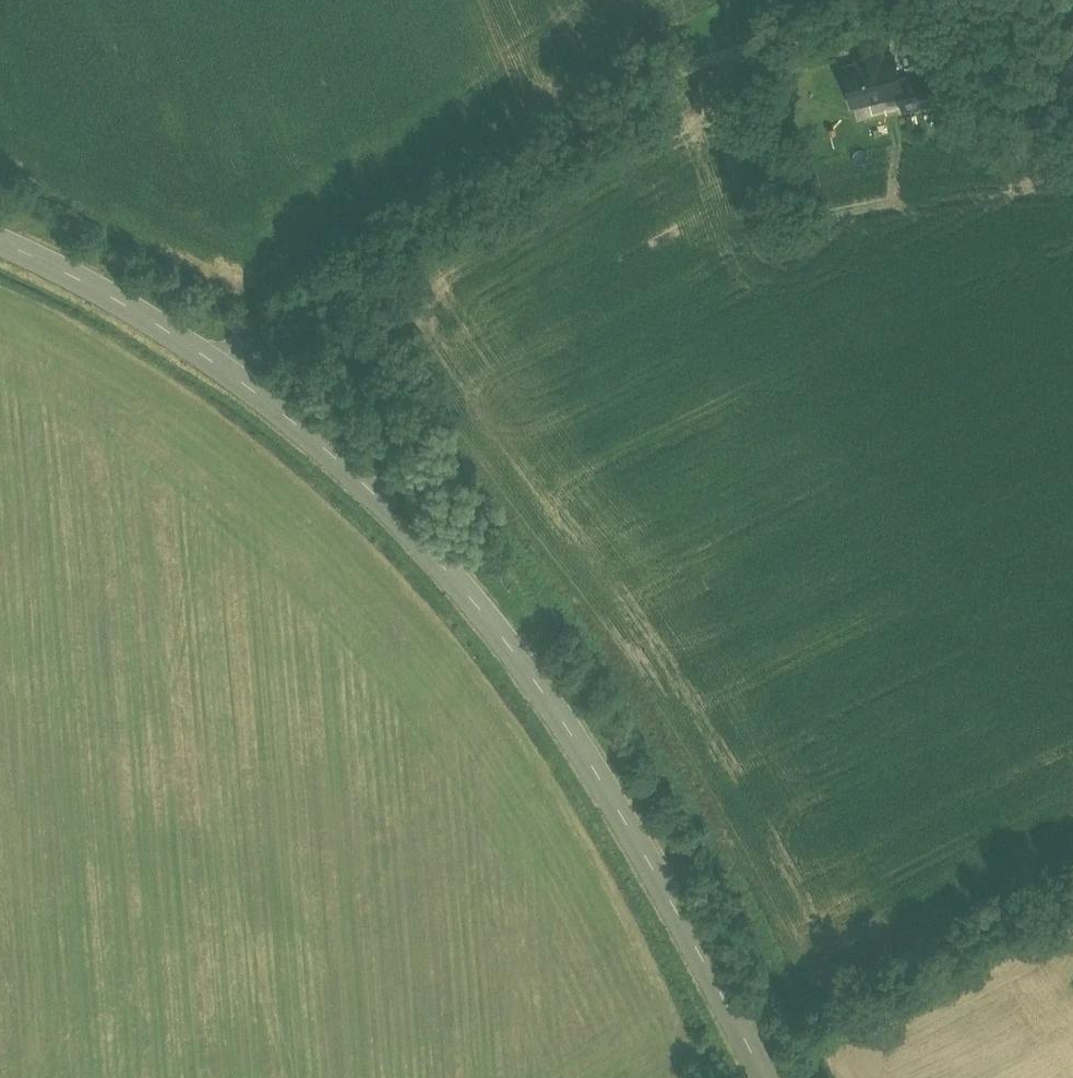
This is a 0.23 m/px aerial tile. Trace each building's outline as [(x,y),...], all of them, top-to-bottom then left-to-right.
[(881,55),(860,60),(861,64),(846,68),(854,104),(901,93),(903,93),(901,81),(895,56),(882,59),(881,55)] [(928,75),(901,81),(903,93),(901,93),(905,110),(935,103),(928,75)]
